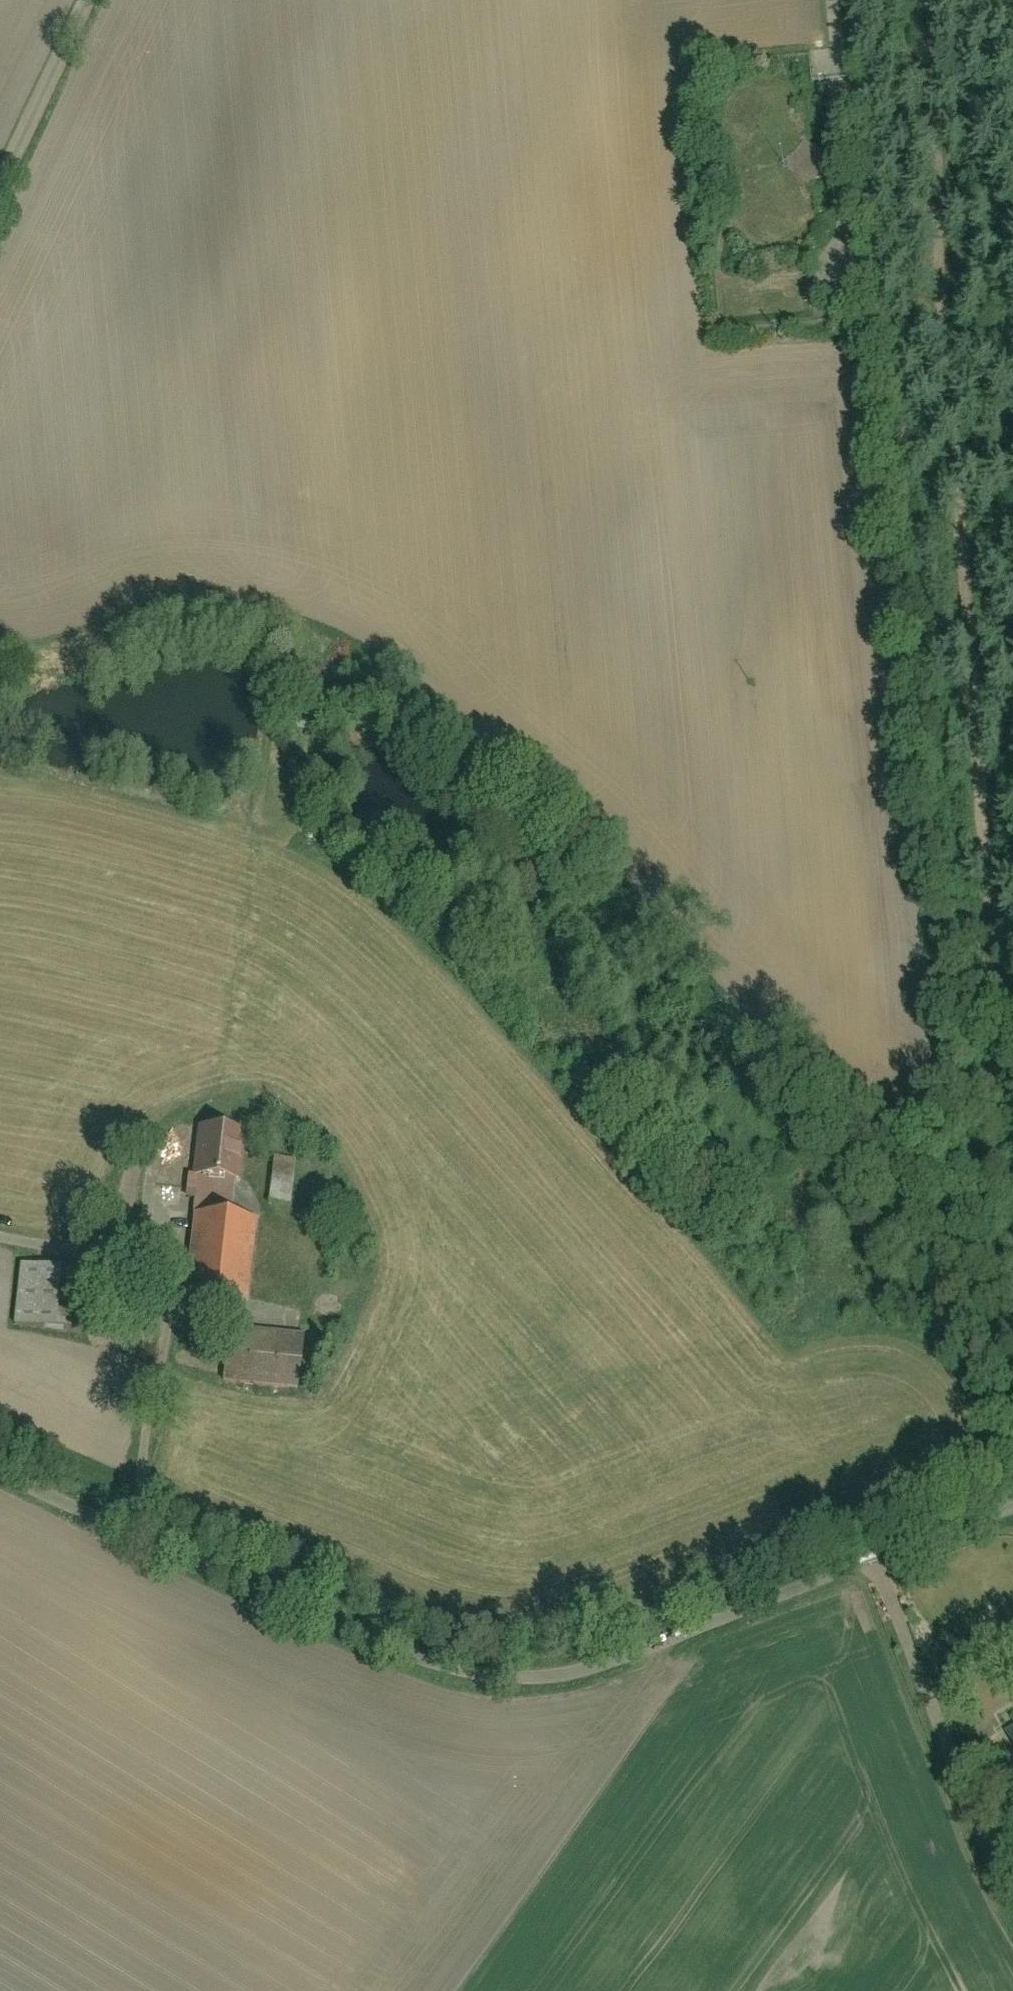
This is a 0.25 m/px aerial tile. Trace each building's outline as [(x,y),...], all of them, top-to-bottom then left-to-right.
[(858,137),(855,85),(833,86),(836,138),(858,137)] [(192,1131),(188,1186),(234,1190),(238,1135),(192,1131)] [(272,1162),(267,1207),(291,1209),(296,1165),(272,1162)] [(237,1293),(239,1273),(291,1277),(294,1240),(241,1235),(243,1219),(190,1215),(184,1289),(237,1293)] [(20,1269),(16,1330),(86,1335),(90,1274),(20,1269)] [(223,1331),(220,1381),(289,1385),(292,1335),(223,1331)] [(1012,1764),(1012,1721),(994,1732),(1012,1764)]
